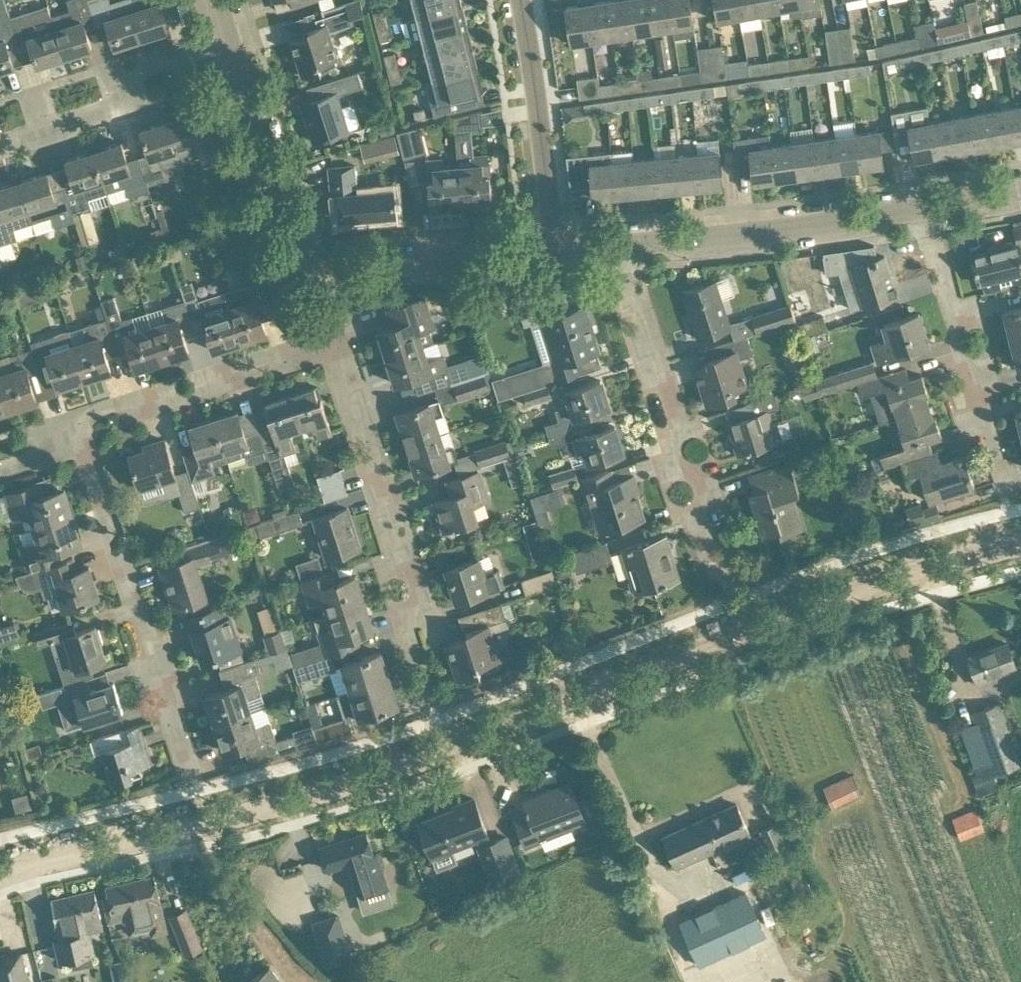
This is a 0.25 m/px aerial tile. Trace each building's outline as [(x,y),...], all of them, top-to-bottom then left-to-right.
[(7,10),(4,0),(0,0),(0,70),(14,65),(7,41),(17,38),(9,16),(7,10)] [(70,9),(52,14),(65,56),(92,47),(84,23),(94,20),(88,0),(68,0),(70,9)] [(112,2),(111,0),(88,0),(94,20),(96,26),(97,25),(108,22),(115,46),(143,37),(131,0),(117,0),(112,2)] [(143,37),(170,28),(162,4),(174,1),(173,0),(131,0),(143,37)] [(364,12),(360,0),(354,0),(335,6),(335,8),(323,11),(325,16),(316,18),(314,12),(304,15),(308,28),(310,35),(291,40),(302,75),(321,69),(322,72),(337,64),(335,58),(338,57),(330,31),(352,24),(350,16),(364,12)] [(418,15),(458,5),(457,0),(414,0),(418,15)] [(593,40),(613,36),(607,0),(605,0),(587,3),(593,40)] [(613,36),(633,33),(628,0),(607,0),(613,36)] [(633,33),(653,30),(648,0),(628,0),(633,33)] [(653,30),(673,27),(669,0),(648,0),(653,30)] [(694,24),(690,0),(669,0),(673,27),(675,37),(696,34),(694,24)] [(719,20),(740,16),(737,0),(715,0),(719,20)] [(760,12),(757,0),(737,0),(740,16),(760,12)] [(760,12),(780,8),(778,0),(757,0),(760,12)] [(802,17),(799,0),(778,0),(780,8),(791,6),(793,16),(801,15),(801,17),(802,17)] [(802,17),(823,13),(820,0),(799,0),(802,17)] [(972,35),(984,32),(976,0),(965,3),(967,15),(972,35)] [(593,40),(587,3),(566,6),(572,43),(593,40)] [(48,4),(9,16),(17,38),(18,44),(19,44),(30,40),(37,64),(65,56),(52,14),(48,4)] [(418,15),(423,37),(463,27),(458,5),(418,15)] [(388,23),(388,24),(415,17),(414,15),(410,16),(405,14),(386,18),(384,9),(373,11),(377,26),(388,23)] [(1020,24),(1020,20),(1019,12),(1005,16),(1006,21),(1008,27),(1020,24)] [(955,21),(935,26),(936,32),(939,42),(972,35),(967,15),(955,18),(955,21)] [(1000,29),(1008,27),(1006,21),(998,22),(1000,29)] [(392,38),(388,24),(388,23),(377,26),(381,41),(392,38)] [(839,27),(844,61),(855,59),(851,26),(839,27)] [(428,58),(469,47),(463,27),(423,37),(428,58)] [(826,29),(830,63),(844,61),(839,27),(826,29)] [(1004,44),(1020,41),(1018,31),(1002,34),(1004,44)] [(939,42),(936,32),(916,36),(919,47),(939,42)] [(988,48),(1004,44),(1002,34),(985,38),(988,48)] [(669,66),(665,36),(656,38),(661,67),(669,66)] [(899,52),(912,48),(910,38),(896,41),(899,52)] [(968,52),(978,50),(976,40),(966,43),(968,52)] [(886,54),(899,52),(896,41),(884,43),(886,54)] [(723,44),(710,46),(715,79),(728,77),(723,44)] [(947,57),(957,55),(954,45),(944,47),(947,57)] [(701,69),(680,73),(682,84),(715,79),(710,46),(698,48),(701,69)] [(469,47),(428,58),(434,80),(474,70),(469,47)] [(920,64),(936,60),(934,50),(918,54),(920,64)] [(384,55),(388,69),(398,66),(395,52),(384,55)] [(896,59),(883,61),(886,77),(888,77),(904,67),(920,64),(918,54),(902,57),(896,59)] [(791,68),(805,66),(803,56),(789,58),(791,68)] [(777,70),(791,68),(789,58),(775,60),(777,70)] [(749,74),(765,72),(763,61),(748,63),(749,74)] [(847,66),(849,77),(871,74),(870,63),(847,66)] [(398,66),(388,69),(392,83),(402,81),(398,66)] [(833,79),(849,77),(847,66),(832,69),(833,79)] [(320,96),(302,102),(303,105),(305,104),(307,110),(305,110),(315,140),(334,134),(347,129),(358,126),(360,122),(355,106),(350,103),(340,106),(337,95),(349,91),(363,86),(358,70),(344,75),(335,78),(316,84),(320,96)] [(474,70),(434,80),(427,82),(435,116),(443,114),(443,113),(454,111),(485,103),(485,102),(483,102),(480,92),(487,90),(487,89),(479,91),(474,70)] [(815,82),(821,81),(820,70),(804,73),(806,83),(815,82)] [(682,84),(680,73),(660,75),(662,87),(682,84)] [(790,85),(806,83),(804,73),(789,75),(790,85)] [(601,95),(600,84),(598,76),(577,79),(580,98),(601,95)] [(642,89),(654,88),(653,77),(640,78),(642,89)] [(763,89),(779,87),(777,77),(762,79),(763,89)] [(640,78),(620,81),(622,92),(642,89),(640,78)] [(747,91),(763,89),(762,79),(746,81),(747,91)] [(600,84),(601,95),(622,92),(620,81),(600,84)] [(710,91),(709,86),(692,89),(693,98),(710,96),(710,91)] [(677,100),(693,98),(692,89),(676,91),(677,100)] [(657,103),(666,102),(665,93),(649,95),(651,104),(652,111),(658,110),(657,103)] [(635,106),(651,104),(649,95),(633,97),(635,106)] [(608,110),(624,108),(623,99),(607,101),(608,110)] [(591,113),(608,110),(607,101),(590,103),(591,113)] [(1020,139),(1015,106),(994,110),(1000,143),(1020,139)] [(414,111),(417,121),(427,118),(424,108),(414,111)] [(485,128),(483,110),(454,118),(455,131),(485,128)] [(972,114),(979,147),(1000,143),(994,110),(972,114)] [(205,166),(224,160),(215,132),(204,136),(196,111),(169,120),(182,162),(202,156),(205,166)] [(951,117),(957,151),(979,147),(972,114),(951,117)] [(930,121),(936,155),(957,151),(951,117),(930,121)] [(149,153),(139,157),(147,184),(154,182),(168,177),(185,172),(182,162),(169,120),(142,129),(149,153)] [(908,125),(911,139),(914,159),(936,155),(930,121),(908,125)] [(421,125),(397,130),(404,158),(428,152),(421,125)] [(857,133),(861,166),(883,163),(881,144),(878,130),(857,133)] [(770,133),(747,136),(754,182),(776,179),(771,145),(770,133)] [(857,133),(835,136),(840,169),(861,166),(857,133)] [(395,134),(378,138),(382,157),(400,152),(395,134)] [(835,136),(814,139),(819,173),(840,169),(835,136)] [(814,139),(793,142),(797,176),(819,173),(814,139)] [(140,163),(129,166),(122,142),(95,150),(108,191),(127,185),(131,196),(137,194),(149,190),(139,157),(138,157),(140,163)] [(771,145),(776,179),(797,176),(793,142),(771,145)] [(75,183),(64,187),(75,220),(78,229),(83,243),(99,238),(90,209),(90,208),(92,208),(88,197),(108,191),(95,150),(67,159),(69,165),(75,183)] [(615,195),(612,161),(611,151),(568,155),(570,186),(571,188),(592,186),(593,197),(615,195)] [(698,154),(701,187),(723,185),(720,152),(698,154)] [(458,165),(462,209),(473,208),(473,204),(492,202),(488,154),(472,156),(473,164),(458,165)] [(676,156),(679,189),(701,187),(698,154),(676,156)] [(679,189),(676,156),(655,157),(658,191),(679,189)] [(655,157),(633,159),(637,193),(658,191),(655,157)] [(426,160),(429,188),(431,207),(451,206),(451,210),(462,209),(458,165),(443,167),(442,159),(426,160)] [(612,161),(615,195),(637,193),(633,159),(612,161)] [(396,215),(394,195),(393,189),(358,192),(356,164),(329,167),(332,194),(338,194),(340,219),(396,215)] [(65,193),(55,196),(47,172),(20,181),(33,221),(53,215),(56,226),(61,224),(75,220),(64,187),(63,187),(65,193)] [(33,221),(20,181),(0,187),(0,212),(1,213),(0,213),(0,244),(18,238),(15,227),(33,221)] [(149,250),(167,244),(162,229),(160,230),(160,228),(144,233),(149,250)] [(972,255),(979,282),(982,281),(985,293),(1020,284),(1020,252),(1018,241),(1018,240),(998,244),(999,248),(972,255)] [(874,244),(823,252),(827,273),(840,271),(852,309),(897,294),(896,291),(895,291),(893,286),(894,285),(885,255),(877,258),(873,246),(874,246),(874,244)] [(123,245),(110,249),(113,259),(126,255),(123,245)] [(84,254),(75,257),(78,264),(79,268),(88,265),(84,254)] [(58,287),(68,284),(65,275),(55,278),(58,287)] [(271,304),(268,296),(262,278),(224,291),(230,308),(231,308),(241,340),(260,334),(260,335),(267,333),(263,320),(275,316),(271,304)] [(41,297),(56,291),(52,279),(36,285),(41,297)] [(716,280),(683,291),(699,337),(731,327),(716,280)] [(231,308),(230,308),(224,291),(199,299),(198,296),(186,299),(185,300),(193,323),(194,329),(206,325),(214,350),(221,348),(220,347),(241,340),(231,308)] [(143,365),(163,359),(152,326),(138,330),(133,316),(123,319),(115,296),(102,300),(103,304),(108,318),(115,342),(117,347),(128,343),(137,368),(143,366),(143,365)] [(433,327),(429,314),(424,297),(389,308),(394,326),(391,327),(380,330),(388,356),(422,346),(434,342),(430,328),(433,327)] [(181,327),(193,323),(185,300),(161,307),(166,322),(152,326),(163,359),(182,353),(183,354),(189,351),(181,327)] [(791,303),(753,315),(757,330),(795,318),(791,303)] [(561,357),(506,375),(512,395),(523,391),(548,383),(555,381),(562,379),(581,373),(602,366),(597,351),(600,350),(594,332),(592,333),(584,309),(587,308),(585,304),(566,311),(544,317),(542,318),(542,319),(548,317),(554,336),(557,345),(561,357)] [(1011,338),(1020,336),(1020,306),(1005,310),(1011,338)] [(878,359),(910,349),(929,343),(919,312),(884,324),(888,339),(873,344),(878,359)] [(801,336),(828,328),(824,314),(797,323),(801,336)] [(115,342),(109,324),(108,318),(100,320),(85,325),(89,337),(74,342),(85,377),(104,371),(105,372),(111,370),(103,345),(115,342)] [(738,352),(751,347),(747,334),(732,339),(722,343),(725,354),(708,359),(708,360),(712,359),(713,365),(696,371),(707,403),(726,397),(737,394),(734,387),(748,382),(740,359),(738,352)] [(74,342),(59,347),(55,335),(32,342),(33,348),(39,366),(50,362),(58,387),(65,385),(65,384),(85,377),(74,342)] [(1011,338),(1018,366),(1020,366),(1020,336),(1011,338)] [(422,346),(388,356),(396,383),(414,377),(421,375),(426,390),(426,391),(435,388),(454,382),(453,381),(482,372),(489,370),(483,353),(448,364),(445,353),(441,355),(426,359),(422,346)] [(39,366),(33,348),(10,355),(7,356),(11,368),(0,372),(0,375),(10,407),(30,401),(30,402),(37,400),(29,375),(41,372),(39,366)] [(872,361),(834,373),(816,379),(820,394),(839,388),(877,376),(872,361)] [(879,423),(899,416),(930,406),(926,394),(928,393),(922,374),(910,378),(906,367),(858,383),(862,395),(869,392),(879,423)] [(459,397),(487,388),(482,372),(453,381),(454,382),(459,397)] [(0,375),(0,411),(10,407),(0,375)] [(558,419),(545,423),(549,435),(593,422),(590,412),(598,409),(609,406),(601,379),(582,385),(566,390),(570,404),(555,409),(558,419)] [(548,383),(523,391),(527,404),(542,400),(552,396),(548,383)] [(318,386),(291,394),(301,427),(312,423),(317,436),(332,431),(321,398),(319,399),(315,388),(318,387),(318,386)] [(778,405),(784,403),(781,392),(764,397),(754,400),(747,403),(747,404),(751,415),(728,423),(728,424),(732,422),(736,433),(733,434),(739,453),(738,453),(738,454),(757,448),(778,441),(783,440),(777,421),(772,423),(768,411),(779,407),(778,405)] [(260,430),(269,457),(279,487),(294,482),(285,454),(296,450),(294,444),(295,443),(291,430),(301,427),(291,394),(264,403),(265,404),(267,403),(271,414),(268,415),(272,426),(260,430)] [(443,413),(440,403),(439,399),(416,406),(397,413),(402,428),(404,427),(409,443),(439,433),(434,416),(443,413)] [(901,460),(901,461),(933,451),(929,439),(942,435),(936,416),(933,417),(930,406),(899,416),(902,427),(900,428),(905,445),(881,453),(885,465),(901,460)] [(238,411),(215,419),(227,460),(245,454),(248,464),(269,457),(260,430),(248,433),(249,434),(246,435),(238,411)] [(214,464),(227,460),(215,419),(191,426),(199,450),(196,451),(195,450),(184,454),(188,469),(191,479),(192,481),(215,474),(212,464),(214,464)] [(615,425),(596,431),(593,422),(549,435),(551,442),(557,445),(566,442),(570,454),(585,449),(589,463),(605,458),(624,452),(615,425)] [(439,433),(409,443),(414,458),(412,458),(417,474),(454,461),(458,460),(457,457),(453,446),(444,449),(439,433)] [(185,511),(197,507),(200,506),(191,479),(188,469),(175,473),(165,439),(152,443),(154,447),(130,455),(140,488),(163,480),(168,496),(180,492),(185,511)] [(515,454),(517,454),(513,440),(505,442),(504,441),(476,450),(481,465),(506,457),(515,454)] [(965,455),(942,463),(938,450),(933,452),(933,451),(901,461),(903,468),(909,487),(911,486),(923,483),(929,498),(974,484),(965,455)] [(354,464),(350,452),(340,456),(344,468),(354,464)] [(510,470),(521,467),(517,454),(515,454),(506,457),(510,470)] [(792,494),(799,492),(790,462),(749,475),(754,491),(750,492),(753,501),(764,534),(779,530),(781,535),(803,528),(799,517),(792,494)] [(554,487),(579,479),(574,465),(550,473),(554,487)] [(325,501),(329,499),(348,493),(340,468),(317,476),(325,501)] [(634,474),(614,480),(611,469),(592,475),(582,478),(589,502),(590,501),(594,514),(588,516),(592,531),(599,528),(599,530),(608,528),(625,523),(644,517),(637,492),(639,491),(634,475),(634,474)] [(488,499),(484,487),(478,470),(459,476),(459,477),(452,479),(453,480),(457,494),(434,502),(444,530),(463,524),(477,519),(472,504),(483,501),(488,499)] [(35,527),(72,516),(68,501),(69,501),(65,488),(44,494),(44,492),(41,482),(40,482),(40,483),(8,493),(16,518),(30,513),(35,527)] [(566,502),(561,486),(531,496),(540,525),(552,521),(547,508),(566,502)] [(941,516),(937,503),(923,508),(908,512),(912,525),(941,516)] [(274,517),(288,513),(286,507),(272,511),(274,517)] [(327,556),(341,552),(360,546),(351,516),(349,516),(347,510),(349,510),(348,507),(315,518),(327,556)] [(276,532),(304,523),(299,509),(288,513),(274,517),(272,518),(257,523),(261,534),(262,536),(276,532)] [(72,516),(35,527),(39,540),(24,545),(32,569),(59,561),(58,560),(55,550),(82,541),(79,534),(78,534),(72,516)] [(537,520),(523,524),(528,540),(541,536),(537,520)] [(210,536),(221,533),(217,523),(207,526),(210,536)] [(174,608),(193,602),(206,598),(197,568),(212,563),(211,559),(223,555),(226,558),(229,555),(232,550),(233,547),(234,542),(235,536),(234,530),(181,547),(184,558),(161,566),(174,608)] [(670,537),(668,537),(667,534),(622,548),(629,572),(628,576),(628,579),(628,583),(630,586),(632,589),(635,591),(635,592),(666,582),(667,584),(669,585),(671,585),(673,584),(674,583),(675,581),(675,579),(681,578),(680,576),(678,576),(670,551),(672,551),(671,546),(672,545),(673,543),(673,541),(673,539),(671,538),(670,537)] [(613,561),(612,556),(607,540),(570,552),(577,572),(613,561)] [(77,570),(74,560),(73,557),(64,559),(32,569),(20,573),(21,576),(22,578),(24,581),(26,582),(29,584),(32,585),(35,585),(37,585),(40,584),(45,583),(48,594),(58,591),(64,608),(69,607),(88,601),(87,598),(99,595),(89,566),(77,570)] [(457,599),(476,593),(502,585),(497,570),(484,574),(479,557),(446,567),(457,599)] [(568,561),(555,565),(558,577),(571,574),(568,561)] [(309,577),(325,572),(322,564),(299,572),(302,580),(303,579),(309,577)] [(542,588),(556,584),(551,568),(520,578),(525,594),(542,588)] [(328,613),(365,601),(356,575),(332,583),(328,571),(325,572),(309,577),(303,579),(310,604),(323,600),(328,613)] [(545,597),(559,593),(556,584),(542,588),(545,597)] [(328,613),(315,618),(319,631),(327,655),(331,654),(341,651),(352,647),(349,636),(354,634),(373,628),(365,601),(328,613)] [(501,658),(495,639),(490,624),(506,619),(501,602),(458,616),(458,617),(462,616),(469,637),(446,644),(457,679),(481,671),(479,665),(501,658)] [(258,608),(264,628),(278,624),(272,604),(258,608)] [(229,617),(223,619),(219,607),(205,611),(186,617),(192,635),(195,634),(204,661),(221,655),(237,650),(240,650),(229,617)] [(73,619),(36,631),(40,644),(52,640),(59,661),(73,656),(77,668),(107,659),(96,625),(67,634),(63,624),(74,620),(73,619)] [(272,652),(287,648),(288,647),(282,629),(264,635),(269,653),(272,652)] [(1016,664),(1015,661),(1008,643),(968,657),(978,684),(1004,675),(1002,669),(1016,664)] [(351,690),(389,678),(381,651),(343,663),(351,690)] [(269,653),(256,658),(258,665),(275,660),(272,652),(269,653)] [(335,669),(335,667),(331,654),(327,655),(314,659),(294,666),(292,666),(297,681),(299,681),(310,677),(330,671),(335,669)] [(258,665),(256,658),(241,662),(224,667),(220,669),(220,670),(226,668),(232,687),(206,695),(215,723),(250,712),(245,696),(259,691),(253,673),(260,671),(258,665)] [(61,686),(54,688),(67,729),(70,728),(74,727),(85,723),(104,717),(123,711),(114,682),(112,683),(92,689),(88,678),(69,683),(61,686)] [(360,716),(398,704),(389,678),(351,690),(338,694),(343,712),(357,708),(360,716)] [(309,713),(319,710),(316,701),(306,704),(309,713)] [(1008,750),(1017,747),(1001,701),(972,711),(981,736),(988,757),(1008,750)] [(299,748),(299,747),(295,734),(277,739),(271,722),(255,727),(250,712),(215,723),(224,750),(250,742),(256,761),(250,763),(250,764),(299,748)] [(356,730),(353,719),(351,715),(345,717),(323,724),(321,716),(311,720),(313,727),(318,742),(339,736),(356,730)] [(94,752),(102,749),(113,783),(143,773),(143,772),(142,773),(140,767),(152,763),(146,744),(142,746),(136,726),(140,725),(140,724),(90,740),(94,752)] [(40,742),(25,747),(29,757),(43,753),(40,742)] [(853,773),(823,787),(833,808),(862,794),(853,773)] [(529,815),(516,820),(526,846),(573,827),(571,824),(585,819),(581,809),(573,789),(547,799),(545,793),(524,801),(526,808),(527,812),(528,811),(529,815)] [(454,809),(419,823),(432,856),(477,839),(493,879),(519,869),(506,836),(491,842),(488,834),(474,798),(453,806),(454,809)] [(751,833),(745,821),(737,803),(663,836),(677,867),(751,833)] [(976,808),(952,817),(961,839),(985,830),(976,808)] [(776,824),(760,831),(769,851),(785,844),(776,824)] [(367,832),(320,847),(327,868),(348,862),(353,860),(364,895),(389,888),(377,851),(374,852),(367,832)] [(161,901),(155,875),(106,886),(108,896),(103,897),(109,920),(125,917),(129,934),(151,928),(152,935),(168,931),(166,923),(161,901)] [(101,916),(99,909),(95,889),(51,899),(61,942),(56,944),(60,961),(72,958),(74,967),(93,962),(91,954),(95,953),(90,931),(103,928),(100,916),(101,916)] [(746,891),(680,921),(700,965),(766,935),(746,891)] [(202,947),(195,931),(186,909),(171,915),(186,953),(202,947)] [(312,922),(327,966),(353,958),(339,913),(312,922)] [(0,958),(0,981),(10,981),(12,981),(29,981),(21,952),(0,958)] [(270,966),(248,981),(283,981),(270,966)]
